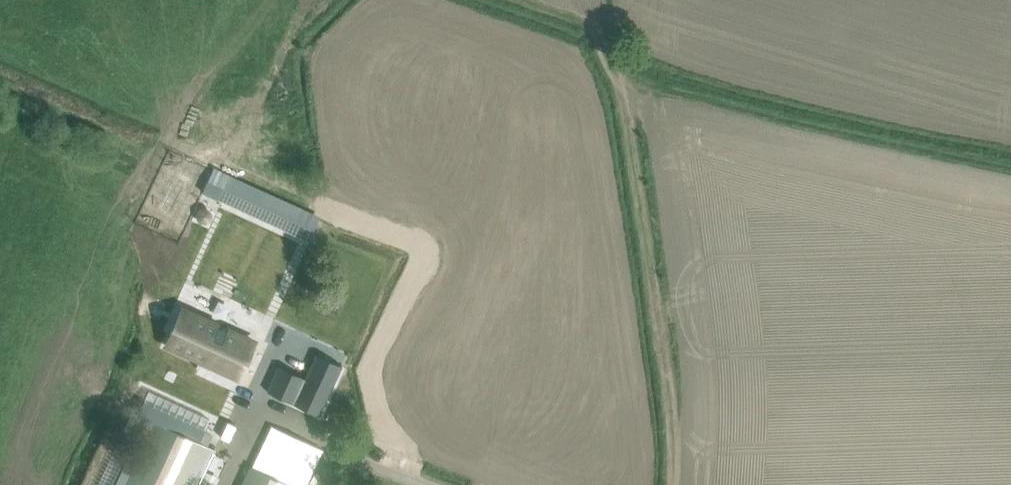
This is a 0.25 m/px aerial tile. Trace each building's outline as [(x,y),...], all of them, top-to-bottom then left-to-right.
[(320,217),(229,175),(223,195),(217,201),(308,242),(320,217)] [(182,308),(166,344),(181,351),(183,352),(199,360),(196,366),(199,367),(203,360),(211,364),(210,365),(238,378),(255,341),(182,308)] [(279,366),(267,391),(320,416),(343,365),(317,353),(305,378),(279,366)] [(206,468),(215,450),(154,422),(125,484),(198,484),(206,468)] [(251,466),(242,484),(291,484),(251,466)]
